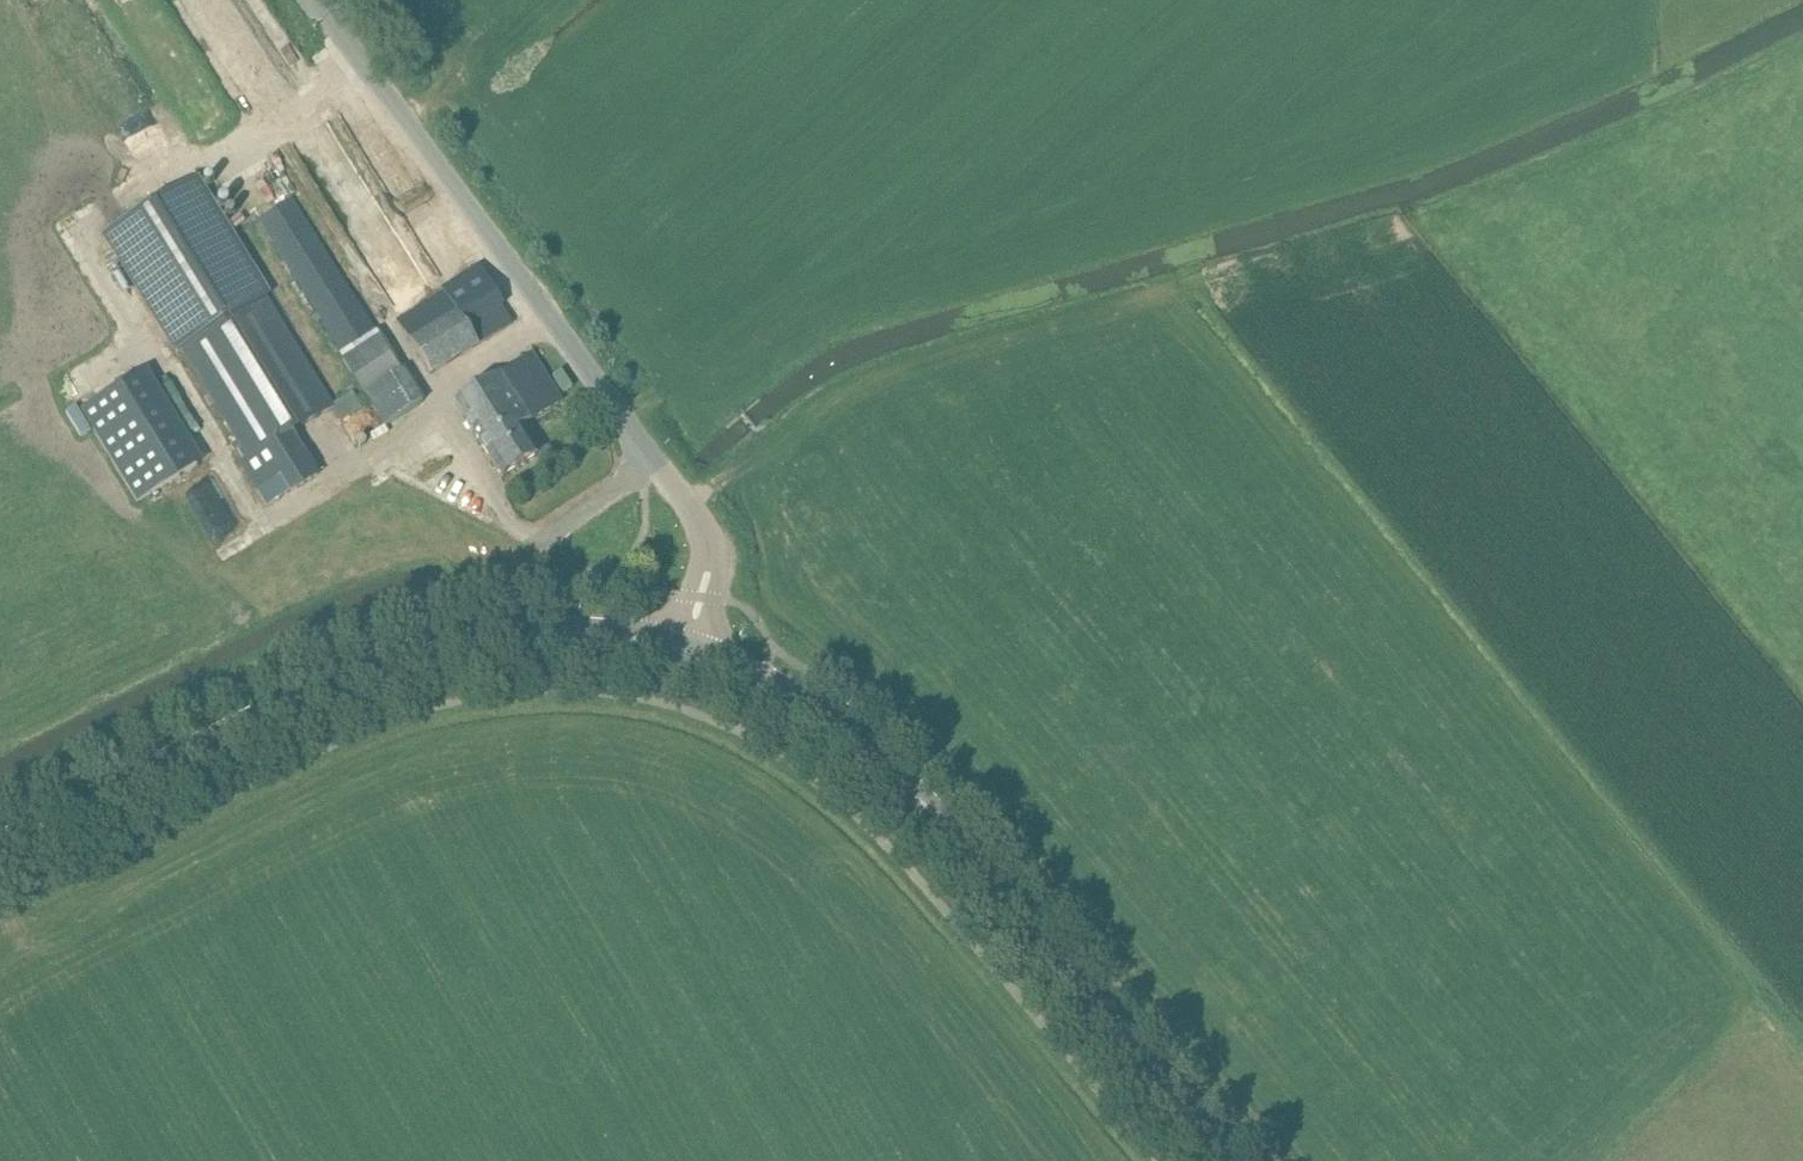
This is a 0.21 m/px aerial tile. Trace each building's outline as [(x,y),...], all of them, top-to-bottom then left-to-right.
[(272,296),(200,176),(108,231),(178,352),(185,348),(249,457),(240,462),(266,506),(318,475),(292,432),(334,407),(268,298),(272,296)] [(257,221),(338,353),(374,331),(348,290),(358,284),(346,265),(337,271),(292,199),(257,221)] [(442,289),(443,292),(466,328),(502,306),(504,305),(479,266),(442,289)] [(477,346),(466,328),(443,292),(396,322),(430,375),(477,346)] [(466,328),(477,346),(513,324),(502,306),(466,328)] [(374,331),(338,353),(362,391),(397,369),(374,331)] [(497,375),(526,423),(562,401),(532,353),(497,375)] [(420,404),(397,369),(362,391),(384,426),(420,404)] [(167,484),(202,462),(146,370),(79,410),(92,430),(136,503),(167,484)] [(521,426),(526,423),(497,375),(454,402),(501,477),(538,454),(521,426)]
